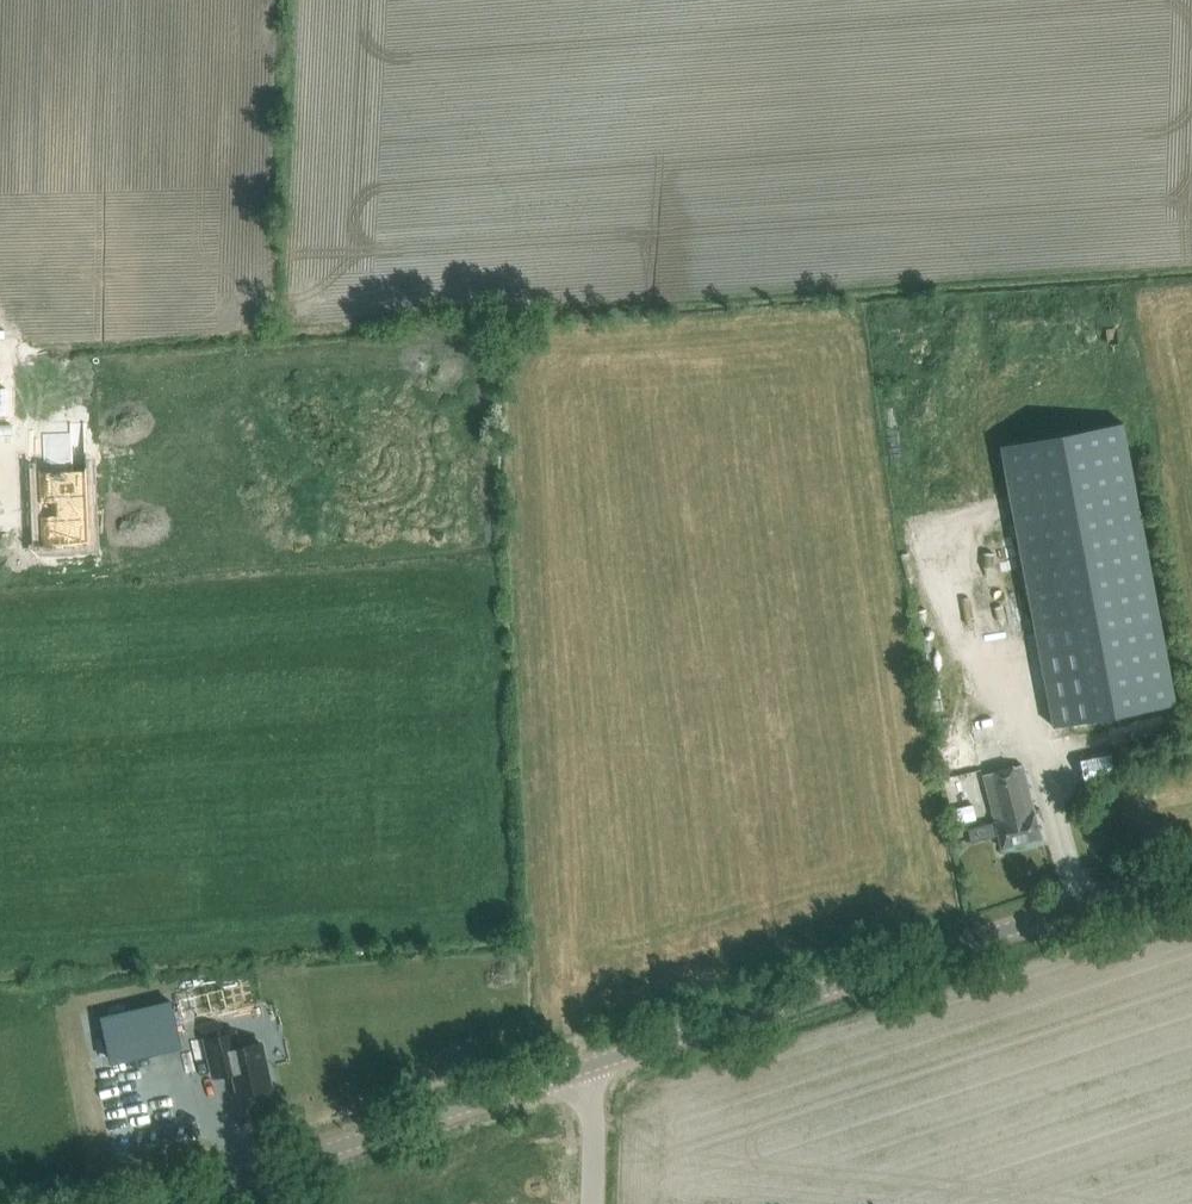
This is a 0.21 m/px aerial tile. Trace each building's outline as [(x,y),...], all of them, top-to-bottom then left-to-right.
[(1001,446),(1054,728),(1176,704),(1123,423),(1001,446)] [(41,471),(39,471),(42,545),(44,545),(44,544),(88,542),(88,544),(90,544),(87,469),(85,469),(85,471),(62,471),(62,462),(72,462),(71,433),(43,434),(44,463),(49,462),(49,472),(41,472),(41,471)] [(1112,752),(1080,760),(1085,783),(1117,775),(1112,752)] [(1003,849),(1042,839),(1023,766),(984,776),(995,823),(969,829),(972,843),(998,836),(1003,849)] [(171,1002),(101,1018),(111,1060),(181,1044),(171,1002)] [(236,1034),(209,1043),(221,1080),(241,1074),(247,1095),(277,1085),(263,1042),(241,1049),(236,1034)]
